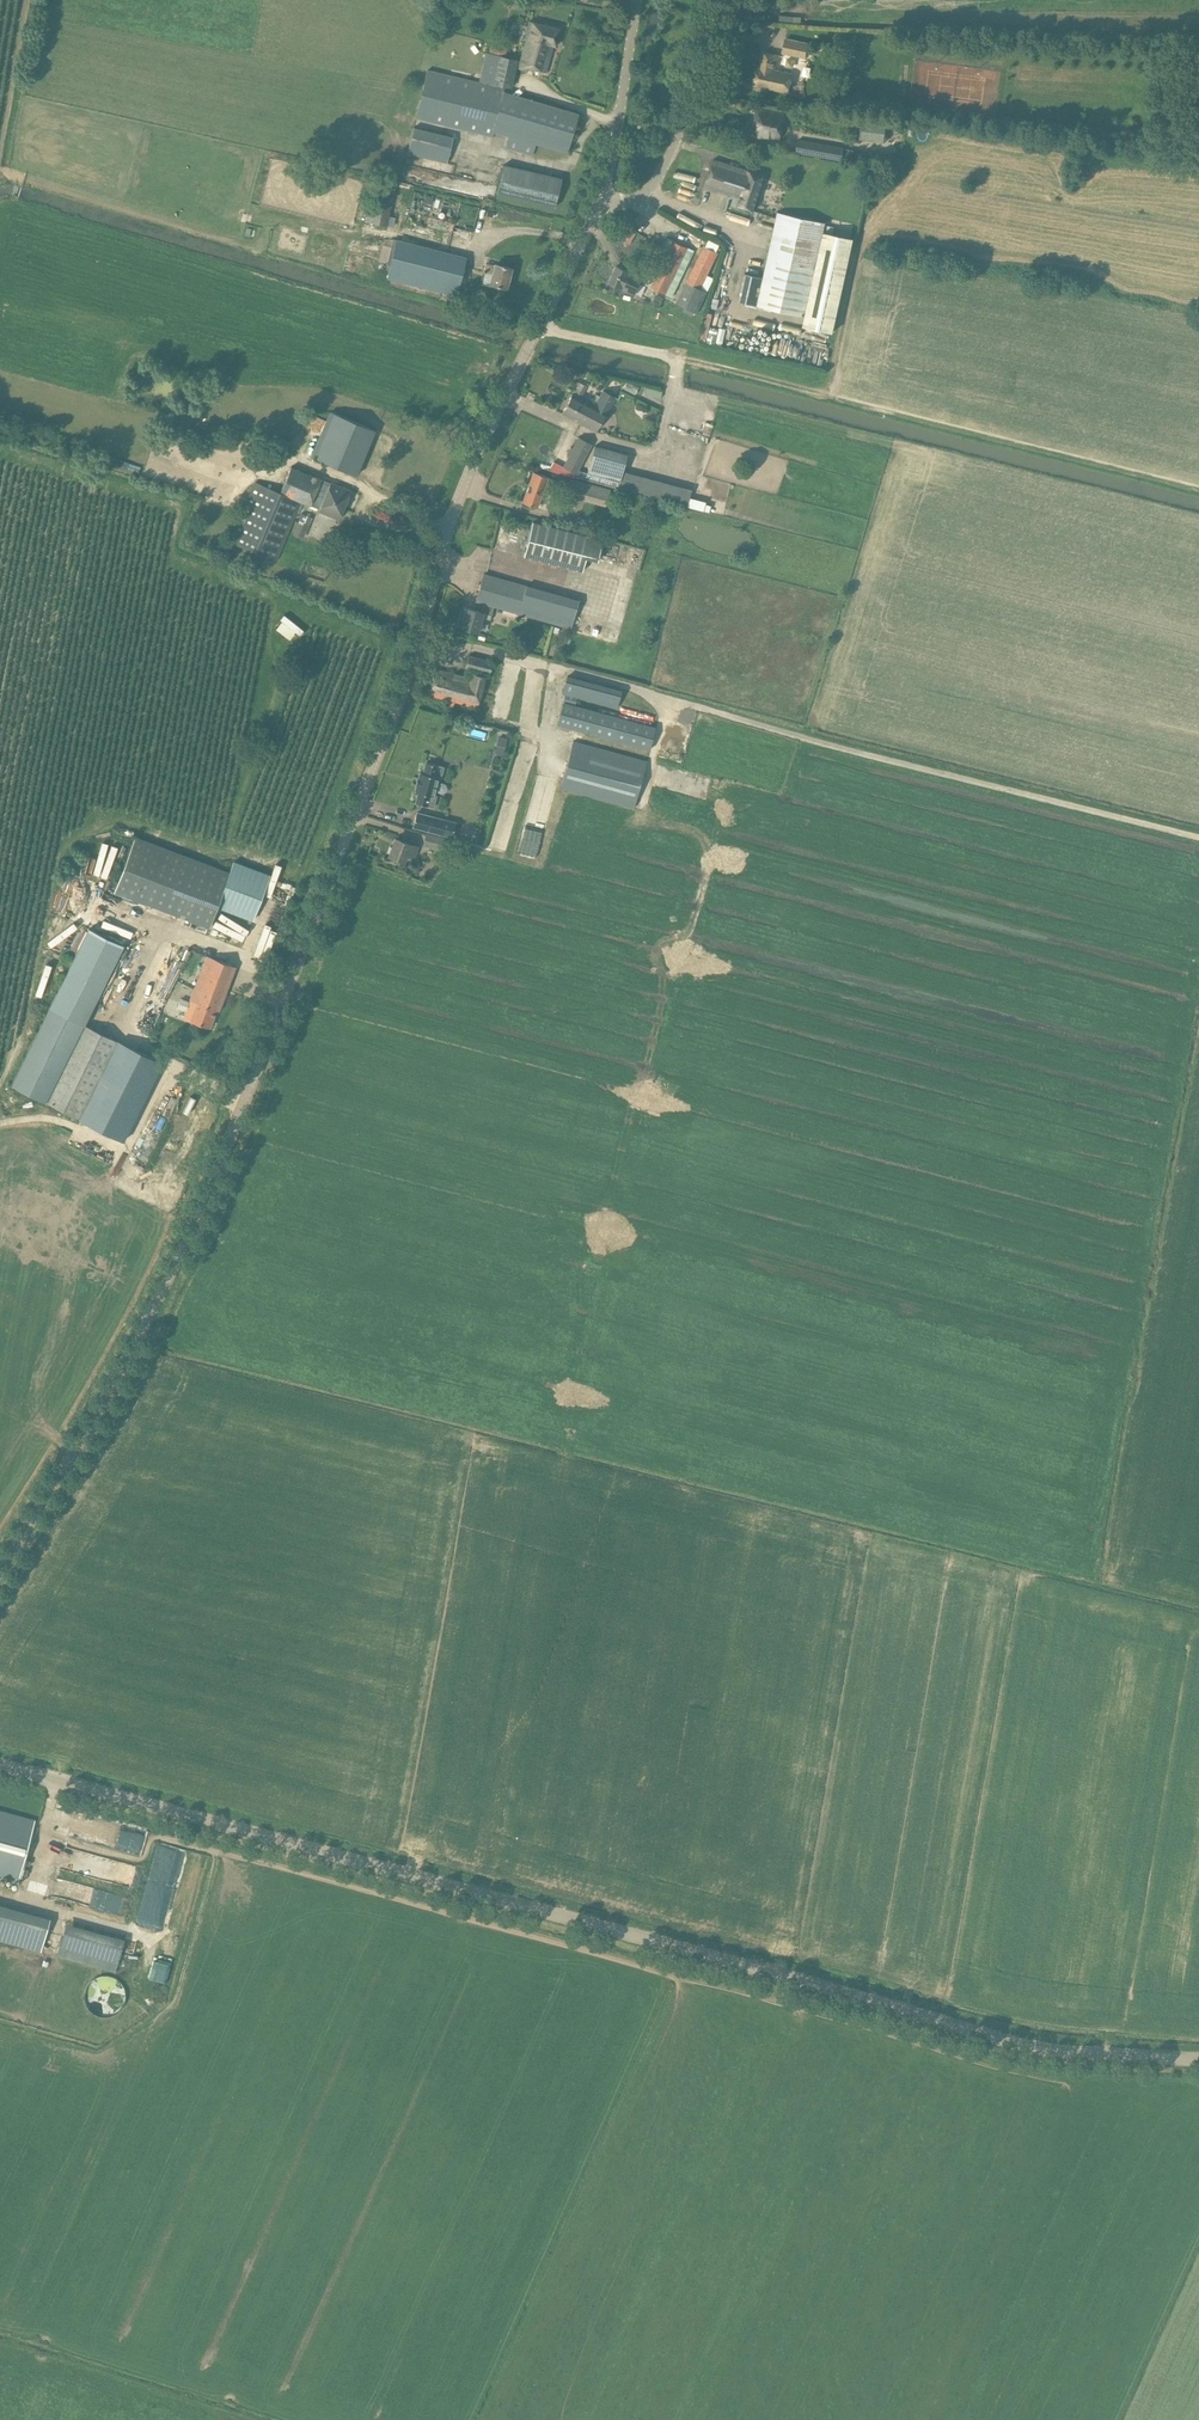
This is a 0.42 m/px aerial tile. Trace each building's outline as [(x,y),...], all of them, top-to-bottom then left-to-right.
[(560,28),(530,21),(518,68),(528,71),(529,66),(546,71),(554,45),(555,46),(560,28)] [(808,44),(786,39),(783,53),(805,58),(808,44)] [(501,49),(488,46),(481,79),(511,86),(517,59),(500,56),(501,49)] [(777,55),(763,52),(760,67),(758,66),(754,85),(787,92),(791,73),(774,69),(777,55)] [(503,89),(427,71),(416,118),(493,137),(495,132),(509,136),(506,147),(532,155),(536,144),(567,153),(577,115),(502,93),(503,89)] [(850,98),(835,97),(834,107),(849,108),(850,98)] [(898,108),(891,100),(883,108),(890,115),(898,108)] [(784,114),(757,108),(752,133),(779,141),(784,114)] [(883,122),(862,119),(859,139),(881,142),(883,122)] [(453,134),(413,126),(408,154),(447,162),(453,134)] [(857,151),(799,140),(797,152),(842,161),(843,155),(856,158),(857,151)] [(765,176),(714,159),(704,187),(741,198),(738,205),(750,209),(753,210),(765,176)] [(553,206),(560,177),(501,163),(494,192),(553,206)] [(426,196),(425,202),(431,204),(433,198),(426,196)] [(826,223),(778,212),(764,276),(744,272),(738,301),(757,305),(806,315),(803,326),(833,333),(853,238),(824,231),(826,223)] [(625,235),(632,239),(636,233),(629,229),(625,235)] [(693,251),(667,239),(645,285),(672,297),(693,251)] [(466,257),(397,240),(387,278),(456,295),(466,257)] [(706,293),(701,290),(707,277),(718,253),(704,246),(687,284),(677,304),(697,313),(706,293)] [(646,250),(642,259),(648,262),(652,253),(646,250)] [(496,265),(485,263),(483,272),(493,274),(490,284),(507,288),(512,268),(496,264),(496,265)] [(642,278),(617,265),(609,281),(635,294),(642,278)] [(658,295),(655,302),(660,304),(664,297),(658,295)] [(717,325),(709,323),(705,339),(713,341),(717,325)] [(660,398),(662,391),(646,387),(644,394),(660,398)] [(615,396),(603,390),(595,406),(572,394),(562,413),(595,430),(604,414),(605,415),(615,396)] [(375,430),(330,412),(312,456),(357,475),(375,430)] [(568,454),(558,471),(581,477),(709,511),(710,504),(705,503),(706,500),(690,496),(691,491),(691,489),(623,472),(628,455),(595,446),(589,472),(577,470),(591,444),(578,436),(572,448),(570,447),(567,454),(568,454)] [(255,482),(230,542),(275,561),(300,501),(311,506),(311,505),(320,509),(319,511),(339,519),(351,491),(331,482),(331,483),(322,480),(322,479),(291,467),(280,493),(255,482)] [(554,479),(534,471),(522,502),(537,508),(543,494),(548,496),(554,479)] [(610,489),(569,478),(565,493),(606,504),(610,489)] [(300,520),(295,534),(301,537),(307,523),(300,520)] [(602,539),(533,522),(524,556),(583,570),(586,557),(597,560),(602,539)] [(495,577),(484,573),(477,598),(479,602),(484,603),(481,612),(466,608),(461,627),(478,631),(482,618),(490,620),(494,606),(571,628),(578,601),(565,597),(495,577)] [(282,620),(302,638),(306,633),(286,616),(282,620)] [(493,662),(468,655),(465,667),(490,674),(493,662)] [(434,668),(427,693),(446,699),(445,703),(453,705),(454,701),(477,707),(486,676),(471,672),(469,678),(434,668)] [(565,695),(563,702),(575,705),(577,698),(565,695)] [(563,702),(557,725),(650,750),(656,728),(656,727),(575,705),(563,702)] [(497,750),(503,752),(507,738),(500,737),(497,750)] [(646,762),(573,742),(560,789),(633,809),(646,762)] [(438,778),(441,779),(444,767),(426,762),(423,773),(420,772),(418,779),(417,779),(416,784),(415,791),(418,792),(415,803),(433,807),(436,796),(433,795),(438,778)] [(519,813),(528,777),(512,773),(503,809),(519,813)] [(417,813),(413,827),(440,834),(444,820),(417,813)] [(445,839),(427,833),(424,845),(442,850),(445,839)] [(230,872),(134,836),(113,892),(210,928),(218,907),(253,920),(270,875),(233,862),(230,872)] [(415,841),(404,837),(402,841),(395,838),(389,855),(404,861),(407,854),(413,857),(417,846),(413,845),(415,841)] [(124,945),(90,928),(12,1085),(124,1141),(162,1065),(84,1026),(124,945)] [(235,967),(208,956),(203,967),(196,965),(193,973),(200,976),(184,1017),(210,1027),(216,1010),(218,1011),(235,967)] [(0,1811),(0,1874),(19,1879),(35,1820),(0,1811)] [(112,1846),(139,1854),(144,1837),(117,1829),(112,1846)] [(139,1887),(141,1872),(128,1869),(125,1884),(139,1887)] [(41,1951),(44,1940),(48,1926),(0,1913),(0,1939),(41,1951)] [(63,1923),(55,1956),(115,1971),(124,1938),(63,1923)] [(88,1976),(87,2006),(119,2007),(120,1977),(88,1976)]
